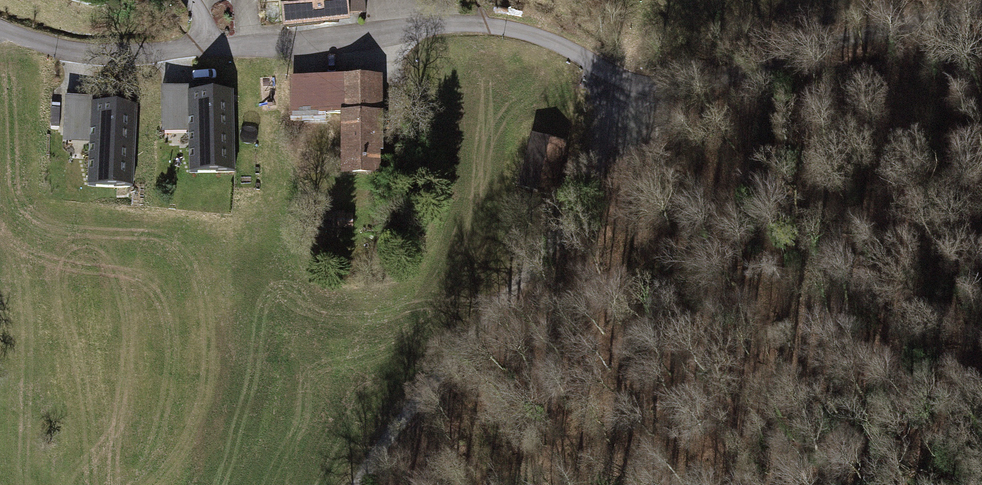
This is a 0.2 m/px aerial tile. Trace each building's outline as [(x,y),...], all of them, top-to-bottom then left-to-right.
[(362,14),(361,0),(283,0),(285,22),(362,14)] [(375,79),(292,80),(293,120),(323,120),(323,111),(345,111),(345,171),(376,170),(375,79)] [(232,91),(188,92),(189,172),(234,171),(232,91)] [(136,105),(92,103),(88,183),(132,186),(136,105)] [(563,144),(535,137),(523,185),(552,192),(563,144)]
